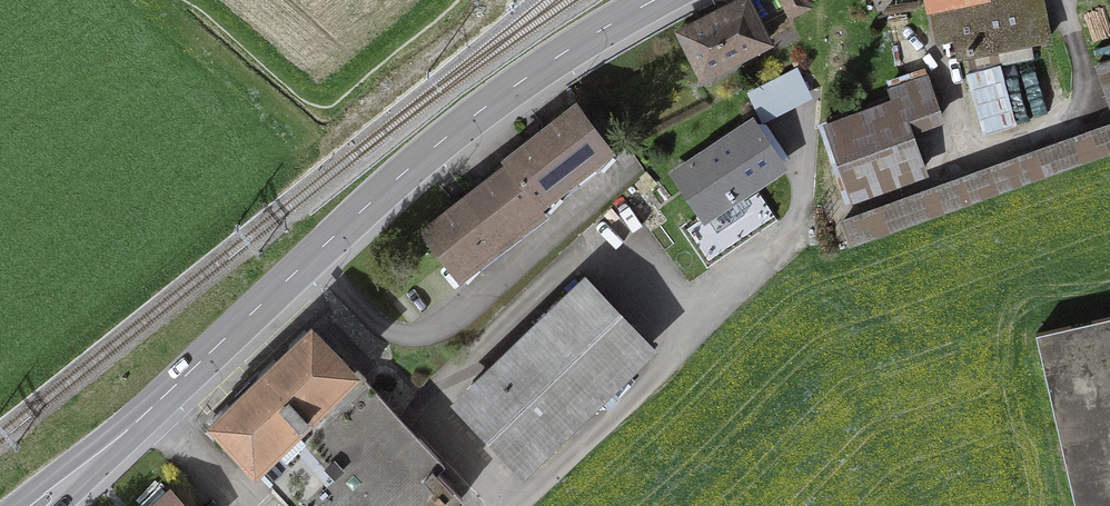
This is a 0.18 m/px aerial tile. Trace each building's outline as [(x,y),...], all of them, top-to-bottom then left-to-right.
[(755,48),(751,41),(765,34),(753,10),(748,0),(746,0),(683,32),(704,74),(755,48)] [(807,0),(784,0),(792,15),(810,5),(807,0)] [(973,68),(1001,62),(998,47),(1052,36),(1045,0),(931,0),(938,38),(956,35),(960,54),(970,52),(973,68)] [(890,32),(897,61),(919,55),(912,27),(890,32)] [(1109,99),(1109,62),(1098,66),(1109,99)] [(763,114),(807,92),(798,74),(754,97),(763,114)] [(894,99),(830,123),(855,196),(924,172),(908,128),(943,116),(929,75),(890,89),(894,99)] [(534,139),(507,160),(510,165),(544,208),(615,153),(578,105),(546,129),(545,128),(533,137),(534,139)] [(710,154),(680,174),(708,215),(731,199),(734,202),(738,200),(736,196),(780,166),(753,125),(733,139),(736,142),(713,158),(710,154)] [(846,225),(854,245),(1109,153),(1109,130),(846,225)] [(457,206),(425,231),(462,279),(548,212),(544,208),(510,165),(480,188),(479,186),(456,204),(457,206)] [(521,470),(651,345),(589,280),(459,405),(521,470)] [(1037,334),(1077,505),(1109,505),(1109,317),(1037,334)] [(464,499),(349,377),(353,374),(313,331),(216,423),(257,465),(295,505),(457,505),(464,499)] [(171,496),(160,505),(180,505),(171,496)]
